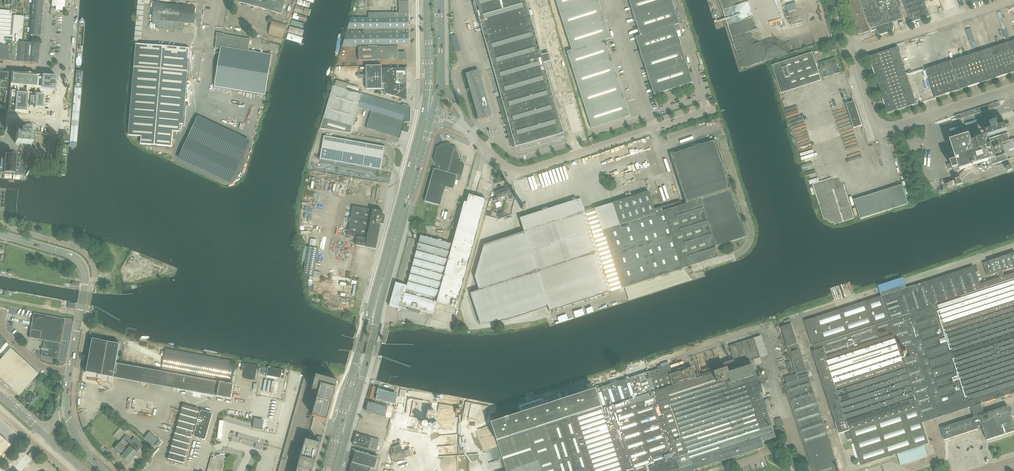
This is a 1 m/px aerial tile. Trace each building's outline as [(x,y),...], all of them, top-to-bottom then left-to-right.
[(15,2),(15,0),(5,0),(4,6),(8,6),(8,5),(11,6),(11,9),(16,10),(17,2),(15,2)] [(29,34),(32,35),(40,35),(43,0),(32,0),(31,10),(29,34)] [(230,1),(239,4),(240,2),(281,14),(285,0),(230,0),(230,1)] [(477,11),(489,55),(493,68),(499,91),(515,146),(564,133),(550,85),(544,63),(551,61),(549,53),(541,55),(540,51),(539,46),(537,41),(528,7),(526,2),(526,0),(474,0),(477,11)] [(625,101),(613,63),(605,40),(610,38),(598,0),(556,0),(572,50),(567,52),(592,128),(613,122),(630,116),(625,101)] [(686,63),(674,25),(679,24),(671,0),(629,0),(640,36),(635,37),(654,95),(692,82),(686,63)] [(899,0),(847,0),(848,4),(856,29),(860,35),(871,31),(876,30),(877,30),(878,34),(878,35),(878,36),(883,34),(884,34),(893,31),(894,28),(894,26),(893,21),(895,21),(902,18),(899,8),(901,7),(900,3),(899,0)] [(926,1),(931,0),(903,0),(910,22),(913,21),(929,16),(925,2),(926,1)] [(351,18),(350,18),(347,30),(409,29),(408,1),(399,1),(399,12),(368,13),(368,18),(351,18)] [(157,28),(183,31),(184,23),(194,23),(195,7),(154,3),(153,20),(153,24),(157,24),(157,28)] [(0,10),(0,60),(4,60),(17,61),(18,41),(18,39),(22,39),(23,16),(14,15),(11,15),(11,11),(0,10)] [(268,34),(282,39),(287,24),(287,21),(285,20),(284,23),(272,20),(268,34)] [(409,45),(409,29),(347,30),(342,47),(358,46),(398,46),(398,45),(409,45)] [(758,44),(756,32),(744,35),(745,39),(735,40),(737,48),(758,44)] [(265,94),(271,55),(256,52),(248,51),(250,39),(217,34),(215,48),(221,49),(220,52),(220,54),(215,86),(265,94)] [(38,63),(39,53),(39,43),(18,41),(17,61),(38,63)] [(1013,72),(1013,42),(1013,41),(1006,43),(996,46),(1005,75),(1013,72)] [(136,44),(128,135),(141,136),(140,144),(172,147),(174,131),(180,132),(180,125),(183,125),(190,48),(186,48),(174,47),(163,46),(141,44),(138,44),(136,44)] [(358,60),(394,60),(406,60),(406,53),(398,53),(398,52),(398,46),(358,46),(358,60)] [(988,80),(1002,76),(1005,75),(996,46),(992,48),(979,52),(988,80)] [(897,47),(869,56),(874,71),(902,61),(898,47),(897,47)] [(781,93),(821,80),(812,52),(772,65),(781,93)] [(970,86),(980,83),(988,80),(979,52),(964,57),(961,58),(970,86)] [(822,78),(823,78),(843,72),(841,66),(838,67),(835,57),(819,62),(821,68),(819,69),(822,78)] [(953,92),(966,87),(970,86),(961,58),(944,63),(953,92)] [(874,71),(878,84),(907,75),(902,61),(874,71)] [(935,97),(942,95),(953,92),(944,63),(926,69),(935,97)] [(406,79),(406,68),(381,69),(381,66),(366,66),(366,74),(366,89),(386,89),(386,94),(405,99),(407,97),(406,83),(406,82),(407,81),(406,80),(406,79)] [(465,73),(469,88),(478,119),(483,118),(486,117),(491,115),(485,95),(483,87),(478,70),(473,71),(470,72),(465,73)] [(9,82),(9,73),(0,72),(0,81),(9,82)] [(10,86),(8,110),(14,111),(14,112),(20,112),(20,111),(26,112),(28,88),(55,90),(56,76),(13,73),(11,86),(10,86)] [(911,89),(910,86),(907,75),(878,84),(882,95),(883,98),(911,89)] [(409,121),(409,116),(409,107),(362,93),(362,94),(333,86),(323,118),(353,126),(358,107),(371,111),(366,128),(399,137),(404,121),(409,121)] [(888,113),(916,104),(911,89),(883,98),(884,102),(888,113)] [(42,108),(44,95),(36,94),(34,108),(42,108)] [(854,128),(862,125),(854,101),(846,104),(854,128)] [(955,116),(956,121),(1001,107),(999,101),(955,116)] [(198,116),(178,158),(230,183),(250,140),(198,116)] [(337,122),(323,118),(321,125),(335,129),(337,122)] [(988,136),(1012,128),(1011,123),(1006,125),(1004,119),(985,125),(988,136)] [(16,134),(15,144),(31,145),(32,136),(31,136),(32,125),(21,124),(17,124),(16,129),(16,131),(16,134)] [(1013,158),(1013,139),(1010,140),(1007,133),(985,140),(984,138),(972,142),(970,134),(960,137),(951,141),(956,157),(951,159),(952,162),(951,162),(952,164),(948,165),(949,169),(953,168),(953,170),(954,170),(954,172),(970,167),(974,166),(977,165),(990,161),(991,160),(992,165),(998,163),(999,165),(1001,164),(1001,162),(1007,160),(1013,158)] [(324,135),(320,159),(381,170),(385,146),(324,135)] [(72,139),(63,178),(67,179),(76,140),(72,139)] [(680,201),(663,207),(683,269),(698,264),(718,257),(715,247),(746,237),(716,141),(671,155),(686,204),(681,205),(680,201)] [(434,168),(425,201),(439,205),(444,187),(453,189),(456,180),(460,181),(462,176),(465,165),(463,161),(461,161),(462,159),(459,158),(460,156),(456,150),(455,149),(455,147),(450,145),(450,144),(446,143),(446,144),(443,143),(437,147),(434,159),(437,165),(436,169),(434,168)] [(0,154),(0,172),(24,174),(25,163),(30,163),(31,157),(26,156),(16,156),(0,154)] [(504,196),(507,195),(509,194),(510,199),(513,197),(511,193),(510,193),(509,188),(502,190),(505,200),(504,196)] [(497,196),(493,198),(494,201),(498,199),(498,198),(501,197),(502,201),(505,200),(502,190),(496,192),(497,196)] [(392,295),(389,306),(390,306),(391,307),(398,308),(397,310),(400,311),(401,305),(433,314),(436,302),(445,304),(446,305),(449,306),(451,298),(459,300),(486,199),(469,195),(466,202),(464,202),(450,254),(449,254),(452,244),(450,244),(421,236),(407,286),(396,283),(392,295)] [(356,245),(376,249),(381,224),(383,225),(384,220),(385,216),(382,216),(383,212),(373,210),(353,206),(347,235),(357,237),(356,245)] [(561,226),(562,229),(568,226),(563,210),(557,212),(559,219),(555,220),(558,227),(561,226)] [(523,232),(483,245),(474,277),(479,290),(470,293),(480,324),(508,320),(548,307),(523,232)] [(303,275),(309,276),(314,277),(319,248),(308,246),(308,247),(304,246),(301,261),(305,262),(303,275)] [(931,280),(907,288),(886,295),(881,296),(805,321),(812,346),(814,345),(816,350),(813,351),(823,383),(840,433),(845,432),(850,430),(851,433),(846,434),(848,440),(852,439),(861,465),(888,456),(897,453),(925,445),(929,443),(922,422),(926,421),(944,416),(971,407),(973,415),(974,417),(941,428),(945,440),(978,429),(978,426),(982,425),(987,440),(1013,431),(1013,424),(1008,406),(984,414),(981,403),(984,402),(1013,393),(1013,273),(1003,276),(1002,271),(1013,267),(1013,253),(989,261),(983,263),(987,276),(998,272),(1000,277),(979,284),(978,281),(981,280),(976,265),(974,266),(931,280)] [(593,257),(578,259),(579,265),(594,263),(593,257)] [(44,341),(43,348),(41,348),(41,349),(43,350),(42,355),(57,358),(60,343),(60,344),(65,319),(33,313),(29,338),(44,341)] [(798,343),(796,338),(791,324),(781,327),(788,346),(798,343)] [(750,360),(767,355),(761,336),(729,346),(734,360),(722,363),(724,369),(714,372),(712,368),(710,369),(709,367),(701,370),(702,373),(707,371),(708,374),(696,378),(692,367),(687,369),(672,374),(669,365),(648,372),(613,383),(491,423),(506,470),(690,470),(747,453),(763,447),(761,441),(775,437),(755,376),(750,360)] [(0,350),(0,355),(2,357),(10,348),(11,347),(7,343),(6,342),(0,350)] [(120,344),(108,342),(102,375),(231,399),(234,385),(116,363),(120,344)] [(797,374),(807,371),(798,344),(788,347),(797,374)] [(10,348),(2,357),(0,359),(0,379),(19,396),(39,374),(10,348)] [(162,368),(231,381),(234,361),(165,349),(165,351),(162,351),(161,354),(164,354),(162,368)] [(246,364),(244,379),(255,381),(255,379),(258,366),(246,364)] [(268,367),(266,376),(284,379),(285,371),(268,367)] [(306,439),(312,416),(319,391),(312,390),(316,375),(306,372),(278,470),(297,470),(306,439)] [(809,377),(808,373),(797,376),(797,374),(785,378),(787,383),(786,384),(813,470),(839,470),(809,377)] [(338,381),(316,375),(312,390),(319,391),(312,416),(327,420),(338,381)] [(367,398),(373,399),(376,387),(371,386),(367,398)] [(375,403),(394,408),(398,395),(379,389),(375,403)] [(30,406),(30,405),(32,407),(34,404),(33,403),(37,399),(38,399),(40,396),(38,394),(36,397),(31,393),(27,397),(28,398),(25,401),(30,406)] [(385,417),(385,416),(387,407),(372,403),(369,402),(366,411),(369,412),(369,413),(385,417)] [(192,432),(194,431),(194,435),(194,437),(198,438),(199,440),(201,439),(204,439),(206,438),(212,414),(211,413),(202,410),(200,411),(200,414),(198,413),(199,412),(199,411),(199,409),(184,405),(183,406),(182,407),(182,409),(181,413),(180,414),(181,415),(180,419),(178,420),(179,421),(178,426),(176,426),(177,428),(176,432),(174,433),(175,434),(174,438),(173,439),(174,441),(172,445),(171,445),(172,447),(171,451),(169,452),(170,453),(169,457),(167,458),(168,460),(168,461),(183,465),(183,464),(185,463),(184,461),(185,458),(187,457),(186,455),(187,451),(189,450),(188,449),(189,445),(190,444),(190,443),(191,439),(192,438),(191,436),(192,432)] [(432,423),(437,421),(436,416),(436,409),(436,408),(435,409),(431,408),(426,410),(425,408),(422,408),(422,406),(419,406),(416,407),(416,412),(417,412),(420,420),(423,420),(427,419),(428,423),(432,423)] [(119,440),(126,432),(120,427),(113,435),(119,440)] [(379,440),(357,433),(356,433),(353,444),(376,450),(379,440)] [(137,452),(142,446),(143,446),(135,438),(134,438),(132,441),(126,436),(114,449),(117,452),(121,455),(122,456),(129,463),(133,459),(138,453),(137,452)] [(0,437),(0,456),(10,445),(0,437)] [(306,439),(297,470),(313,470),(320,443),(306,439)] [(403,452),(402,449),(400,444),(392,447),(394,452),(390,453),(393,462),(412,456),(410,450),(403,452)] [(32,459),(33,458),(36,455),(32,451),(28,455),(32,459)] [(371,468),(375,469),(378,457),(355,451),(349,470),(370,470),(371,468)] [(226,457),(218,455),(215,456),(213,457),(214,457),(211,459),(207,470),(222,470),(226,457)]
